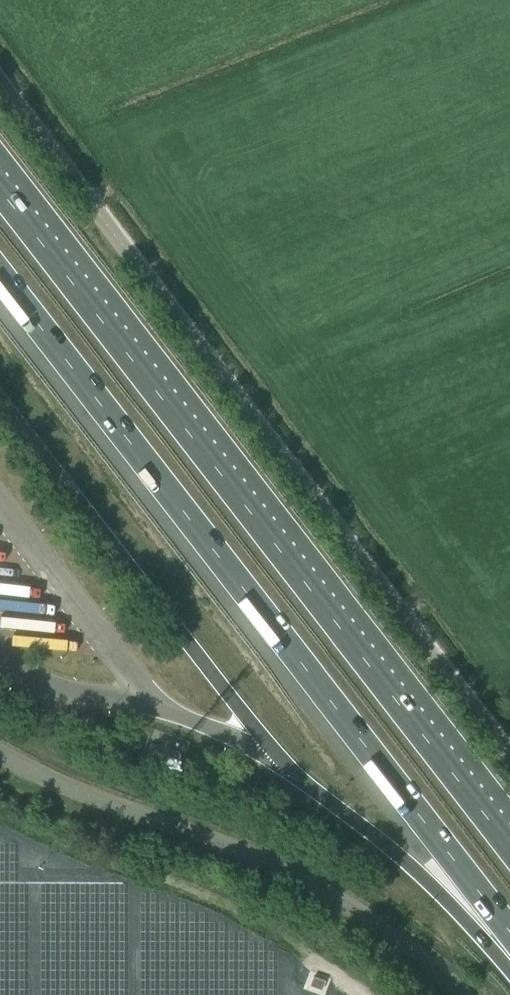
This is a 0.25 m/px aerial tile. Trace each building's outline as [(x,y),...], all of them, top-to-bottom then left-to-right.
[(311,979),(309,986),(321,990),(323,985),(324,981),(312,976),(311,979)]
